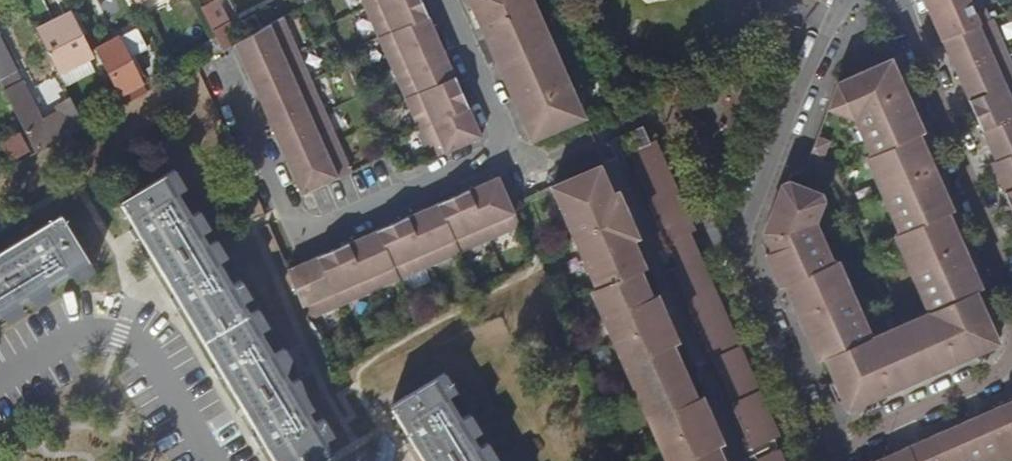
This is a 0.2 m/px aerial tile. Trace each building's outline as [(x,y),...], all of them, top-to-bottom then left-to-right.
[(432,161),(483,139),(476,124),(471,127),(468,121),(474,118),(466,100),(461,103),(458,96),(463,94),(450,64),(444,66),(442,60),(447,57),(438,37),(433,39),(430,33),(435,31),(423,3),(418,5),(416,0),(361,0),(432,161)] [(492,52),(512,96),(531,140),(582,117),(534,0),(471,0),(492,52)] [(943,38),(993,16),(986,0),(924,0),(936,26),(937,25),(943,38)] [(36,29),(57,68),(64,64),(62,58),(80,48),(83,53),(89,50),(78,29),(75,31),(66,13),(36,29)] [(303,194),(352,173),(284,16),(239,42),(237,44),(303,194)] [(943,38),(956,67),(996,159),(992,161),(1011,206),(1011,58),(993,16),(943,38)] [(213,29),(224,51),(237,44),(239,42),(228,22),(213,29)] [(123,93),(122,94),(127,104),(149,92),(132,58),(149,49),(138,28),(100,48),(123,93)] [(0,30),(0,78),(3,84),(22,74),(0,30)] [(206,61),(224,51),(218,39),(200,50),(206,61)] [(759,234),(761,239),(767,250),(762,253),(776,285),(780,283),(791,308),(810,350),(816,362),(821,360),(832,384),(826,387),(834,404),(843,408),(846,415),(1006,345),(1002,336),(1005,326),(999,313),(992,315),(983,291),(988,288),(982,274),(963,233),(954,212),(959,209),(946,182),(933,153),(925,134),(930,131),(910,88),(894,50),(835,77),(832,84),(838,85),(832,100),(826,98),(823,105),(849,115),(866,154),(861,156),(894,233),(890,235),(923,314),(920,320),(873,341),(866,338),(832,261),(828,263),(810,221),(820,200),(817,192),(784,180),(777,183),(759,232),(759,234)] [(444,66),(450,64),(447,57),(442,60),(444,66)] [(5,89),(38,152),(62,139),(56,127),(46,132),(20,82),(5,89)] [(832,84),(826,98),(832,100),(838,85),(832,84)] [(76,106),(84,120),(112,105),(105,91),(76,106)] [(65,111),(76,132),(88,126),(84,120),(76,106),(76,105),(65,111)] [(471,127),(476,124),(474,118),(468,121),(471,127)] [(33,149),(23,132),(2,143),(11,161),(33,149)] [(719,446),(725,443),(719,430),(713,428),(708,414),(709,409),(709,405),(705,396),(699,398),(674,343),(680,340),(660,294),(654,296),(643,269),(648,267),(635,238),(641,236),(636,224),(630,220),(625,208),(626,201),(623,194),(620,191),(616,195),(612,192),(614,189),(604,164),(562,182),(555,185),(599,287),(594,289),(667,460),(726,460),(719,446)] [(332,453),(167,175),(123,201),(277,460),(318,460),(332,453)] [(289,270),(310,322),(522,229),(500,178),(289,270)] [(89,261),(62,217),(0,254),(0,315),(89,261)] [(436,380),(392,406),(426,460),(486,460),(436,380)] [(1011,460),(1011,401),(875,460),(1009,460),(1011,460)]
